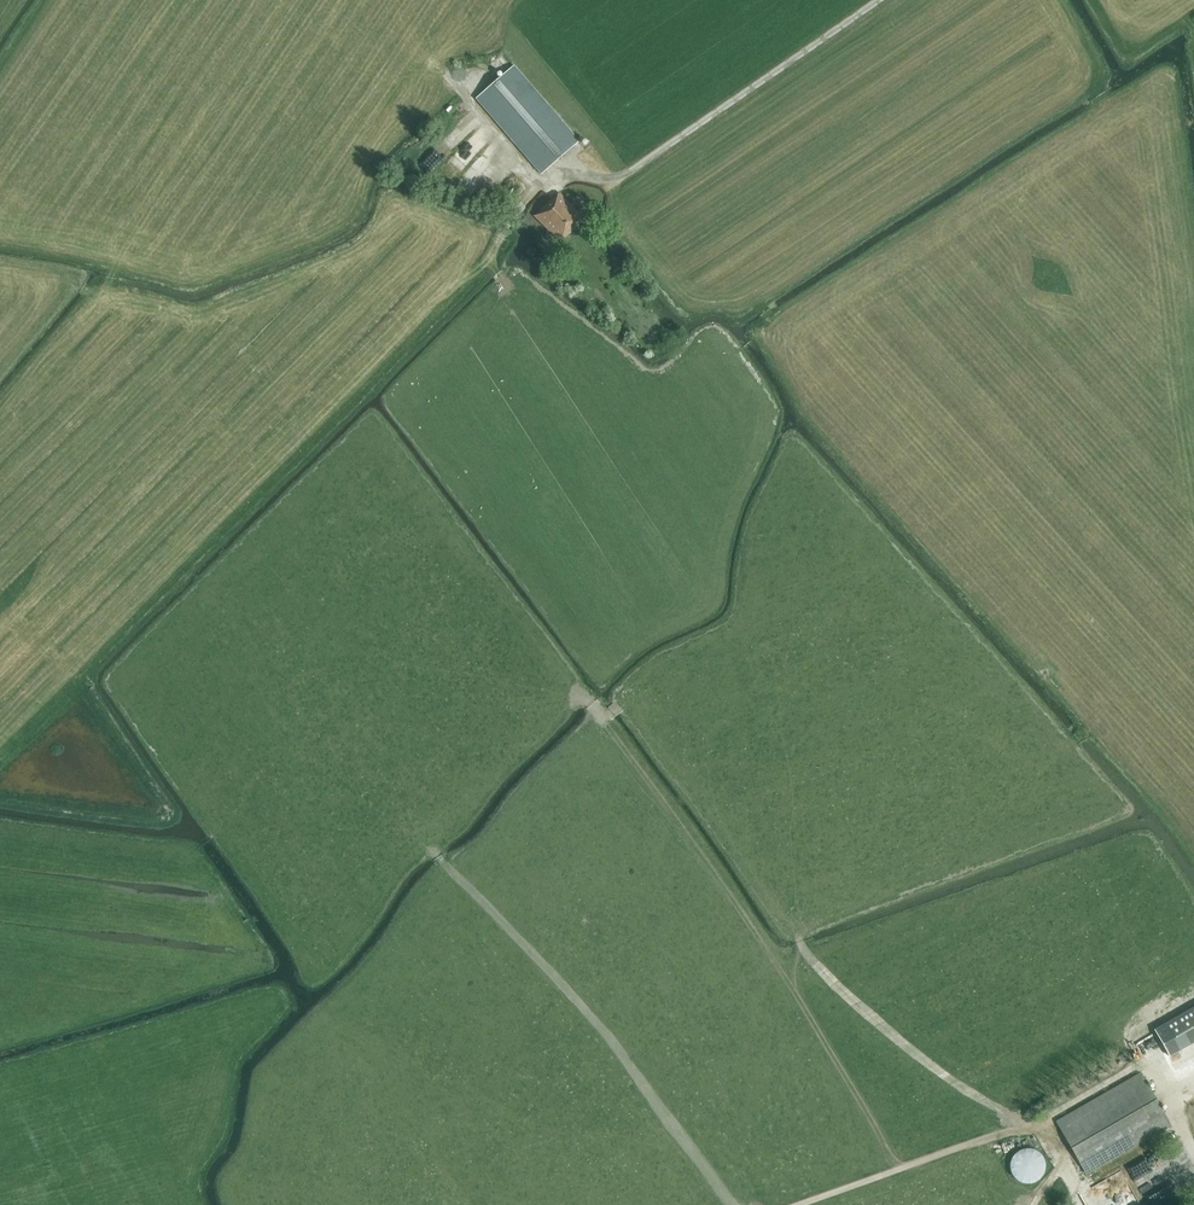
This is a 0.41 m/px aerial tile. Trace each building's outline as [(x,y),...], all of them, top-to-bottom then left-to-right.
[(542,174),(579,141),(514,65),(476,98),(542,174)] [(475,189),(504,161),(489,146),(460,174),(475,189)] [(576,209),(560,193),(552,200),(551,199),(534,215),(561,242),(584,220),(575,210),(576,209)] [(1156,1033),(1170,1058),(1193,1045),(1193,1011),(1156,1033)] [(1087,1174),(1171,1126),(1141,1073),(1057,1121),(1087,1174)] [(1045,1168),(1046,1163),(1045,1161),(1043,1157),(1041,1154),(1037,1151),(1034,1149),(1031,1148),(1028,1148),(1025,1149),(1020,1150),(1017,1152),(1016,1153),(1014,1155),(1013,1157),(1011,1159),(1011,1162),(1010,1164),(1010,1166),(1010,1170),(1011,1172),(1012,1175),(1013,1177),(1015,1178),(1017,1180),(1019,1182),(1022,1183),(1025,1184),(1027,1184),(1030,1184),(1033,1183),(1037,1181),(1039,1180),(1040,1178),(1042,1176),(1044,1172),(1045,1168)] [(1122,1171),(1108,1180),(1116,1191),(1102,1200),(1105,1204),(1143,1204),(1122,1171)]
